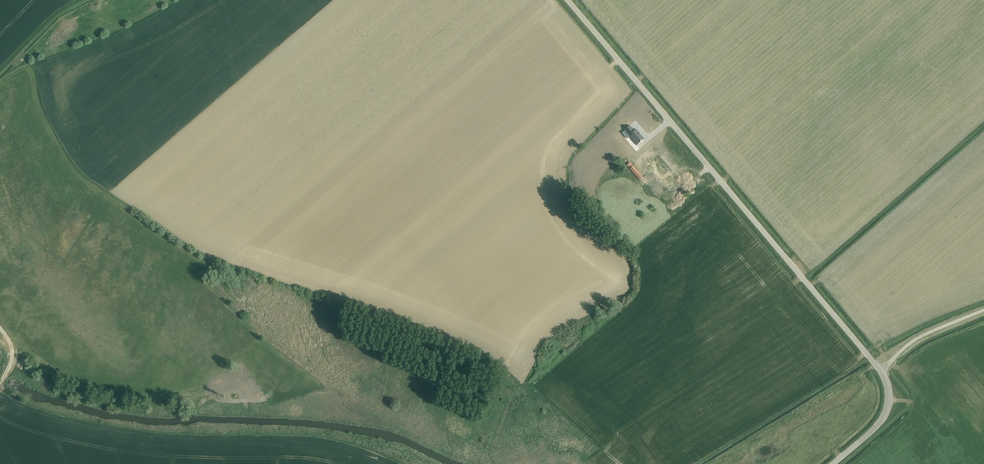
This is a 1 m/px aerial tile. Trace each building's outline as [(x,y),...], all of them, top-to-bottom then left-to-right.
[(639,133),(636,130),(634,131),(630,126),(624,130),(637,146),(644,139),(642,136),(641,136),(639,133)] [(627,165),(639,180),(643,177),(630,162),(627,165)]
